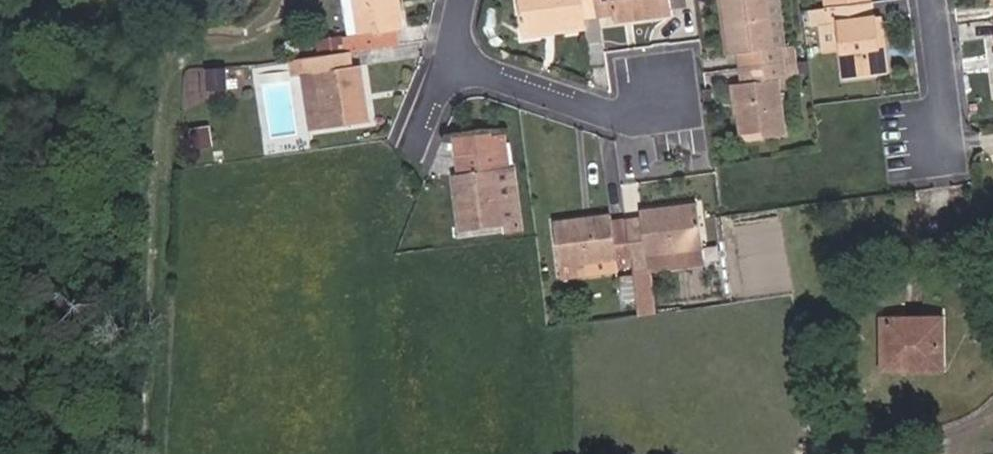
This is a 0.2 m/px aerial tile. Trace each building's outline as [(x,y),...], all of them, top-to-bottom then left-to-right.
[(400,0),(354,0),(360,36),(342,38),(344,52),(351,51),(399,45),(397,31),(404,30),(400,0)] [(524,37),(588,29),(586,18),(601,16),(599,0),(519,0),(524,37)] [(672,0),(599,0),(601,16),(616,14),(617,22),(674,15),(672,0)] [(768,0),(720,0),(727,55),(738,54),(740,69),(797,61),(795,46),(786,48),(775,49),(768,0)] [(780,0),(768,0),(775,49),(786,48),(780,0)] [(826,8),(873,2),(872,0),(825,0),(826,8)] [(889,73),(882,16),(875,17),(873,2),(826,8),(810,10),(812,25),(820,24),(836,22),(840,50),(844,79),(889,73)] [(606,63),(601,16),(586,18),(588,29),(593,65),(606,63)] [(840,50),(836,22),(820,24),(824,52),(840,50)] [(344,52),(342,38),(318,41),(320,56),(344,52)] [(369,122),(361,65),(353,66),(351,51),(344,52),(320,56),(290,60),(293,75),(302,74),(311,131),(369,122)] [(787,135),(780,79),(799,76),(797,61),(740,69),(742,83),(734,85),(742,141),(787,135)] [(228,89),(227,69),(207,69),(208,90),(228,89)] [(507,151),(504,137),(459,142),(462,158),(507,151)] [(522,230),(514,168),(509,169),(507,151),(462,158),(464,175),(453,176),(460,230),(504,224),(505,232),(522,230)] [(706,265),(698,204),(640,211),(641,218),(626,220),(632,265),(647,263),(648,272),(706,265)] [(632,265),(626,220),(612,222),(611,215),(554,222),(562,279),(618,272),(617,267),(632,265)] [(648,272),(647,263),(632,265),(636,300),(638,316),(653,314),(648,272)] [(636,300),(632,265),(617,267),(618,272),(622,302),(636,300)] [(940,366),(939,323),(885,324),(885,367),(940,366)]
